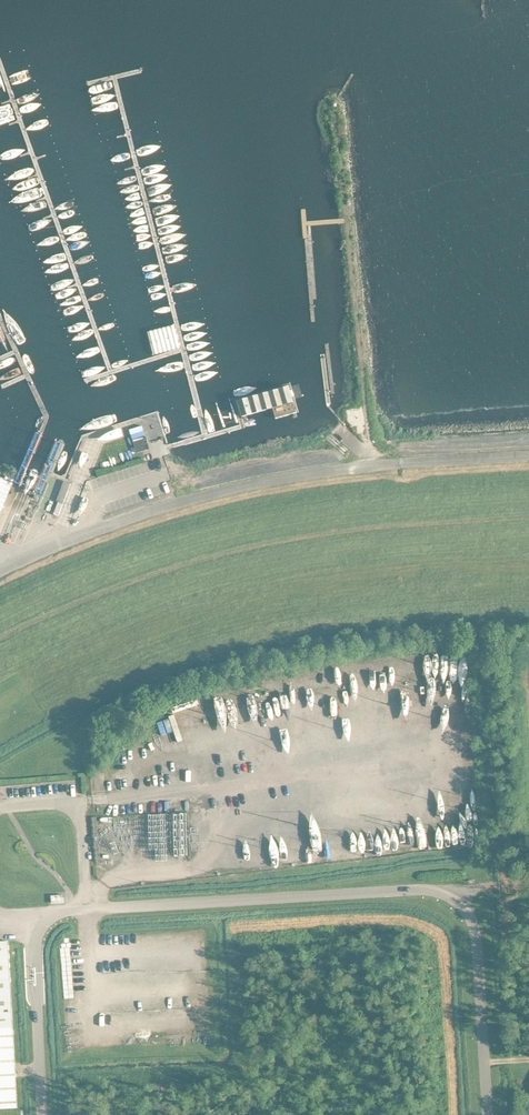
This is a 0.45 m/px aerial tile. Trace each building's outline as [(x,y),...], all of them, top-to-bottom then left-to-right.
[(174,330),(148,337),(154,360),(180,353),(174,330)] [(291,394),(243,408),(248,425),(278,416),(281,424),(298,420),(291,394)] [(147,430),(134,435),(137,443),(150,439),(147,430)] [(150,442),(139,445),(143,457),(154,453),(150,442)] [(1,525),(18,485),(10,481),(8,484),(2,482),(0,486),(0,525),(1,525)] [(75,488),(68,485),(61,504),(68,507),(75,488)] [(19,1082),(19,1076),(12,946),(0,947),(0,1114),(21,1113),(19,1082)]
